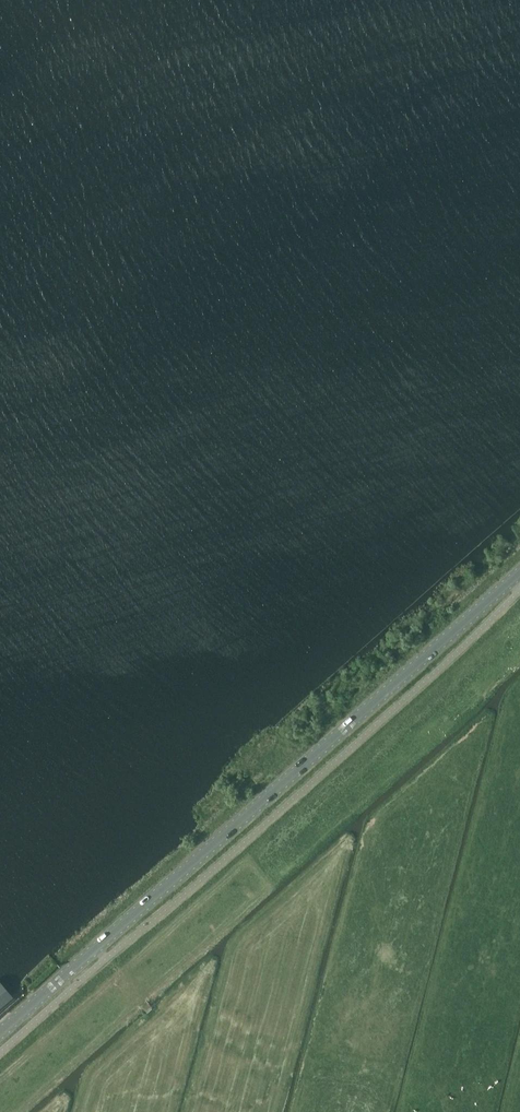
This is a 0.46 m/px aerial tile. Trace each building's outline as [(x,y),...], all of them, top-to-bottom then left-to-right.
[(14,997),(13,996),(0,980),(0,1009),(14,997)]
